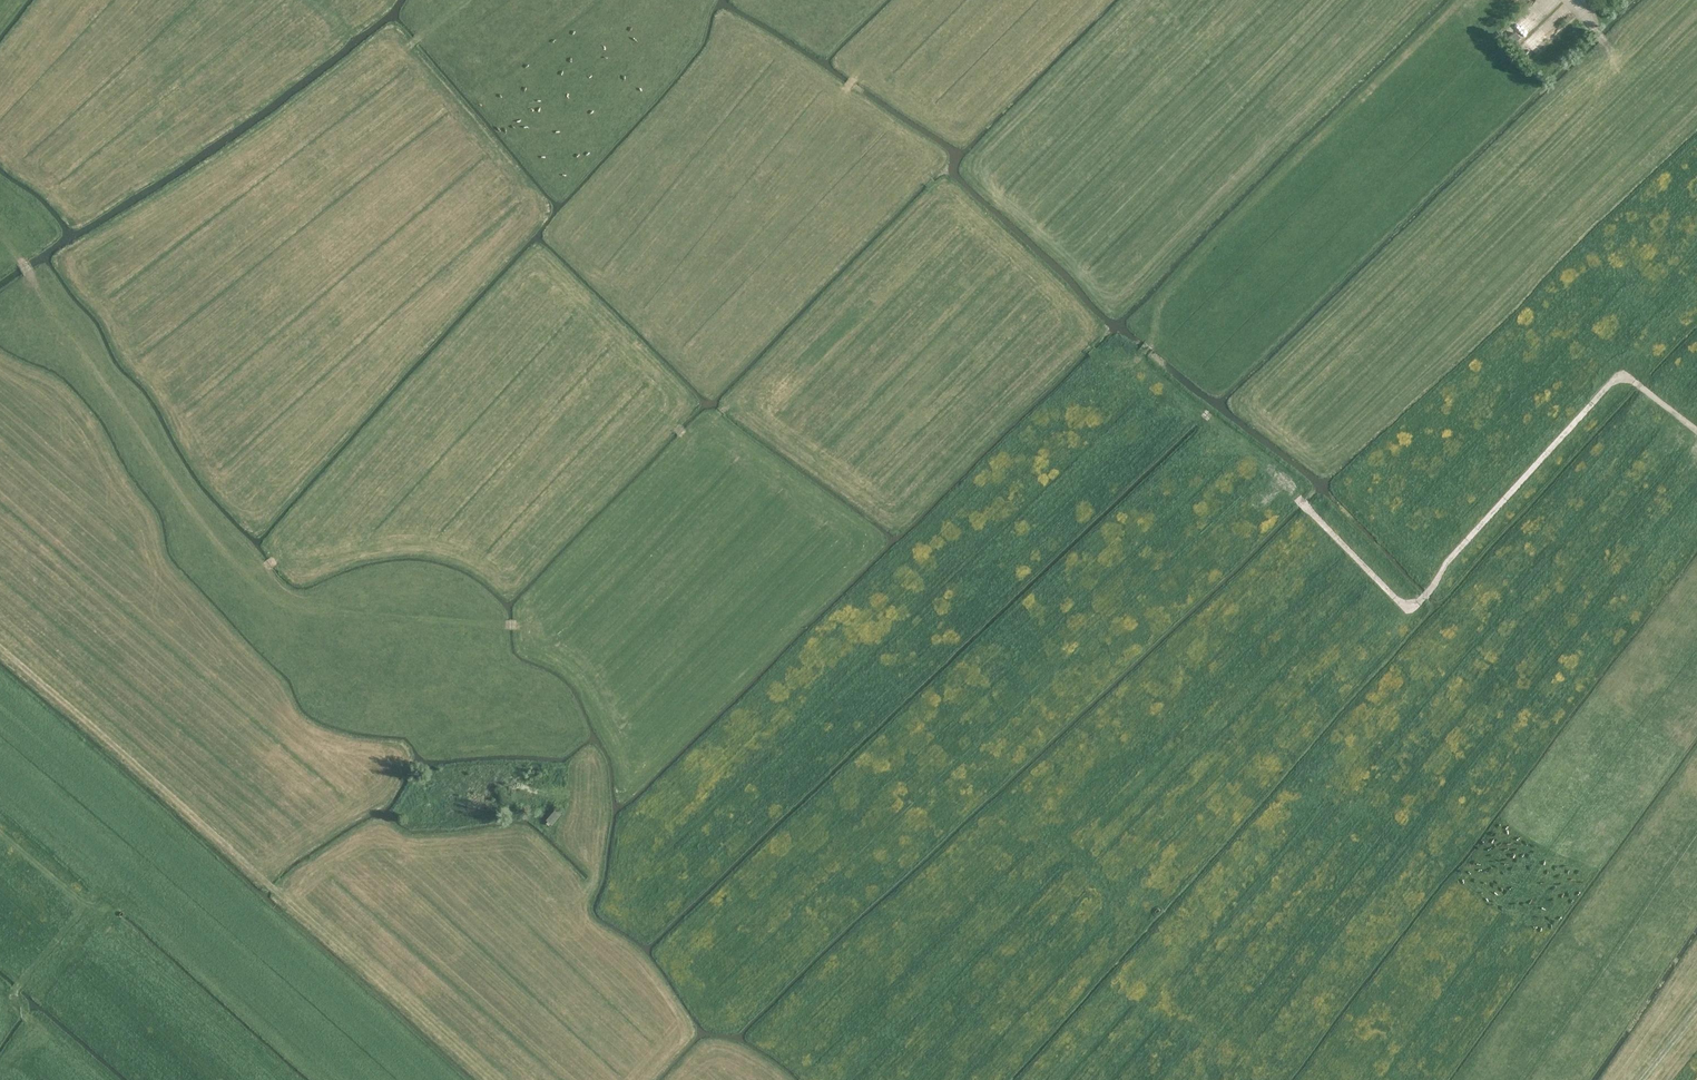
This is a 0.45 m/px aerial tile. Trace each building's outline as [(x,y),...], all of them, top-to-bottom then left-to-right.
[(547,818),(553,824),(565,811),(559,805),(547,818)]
